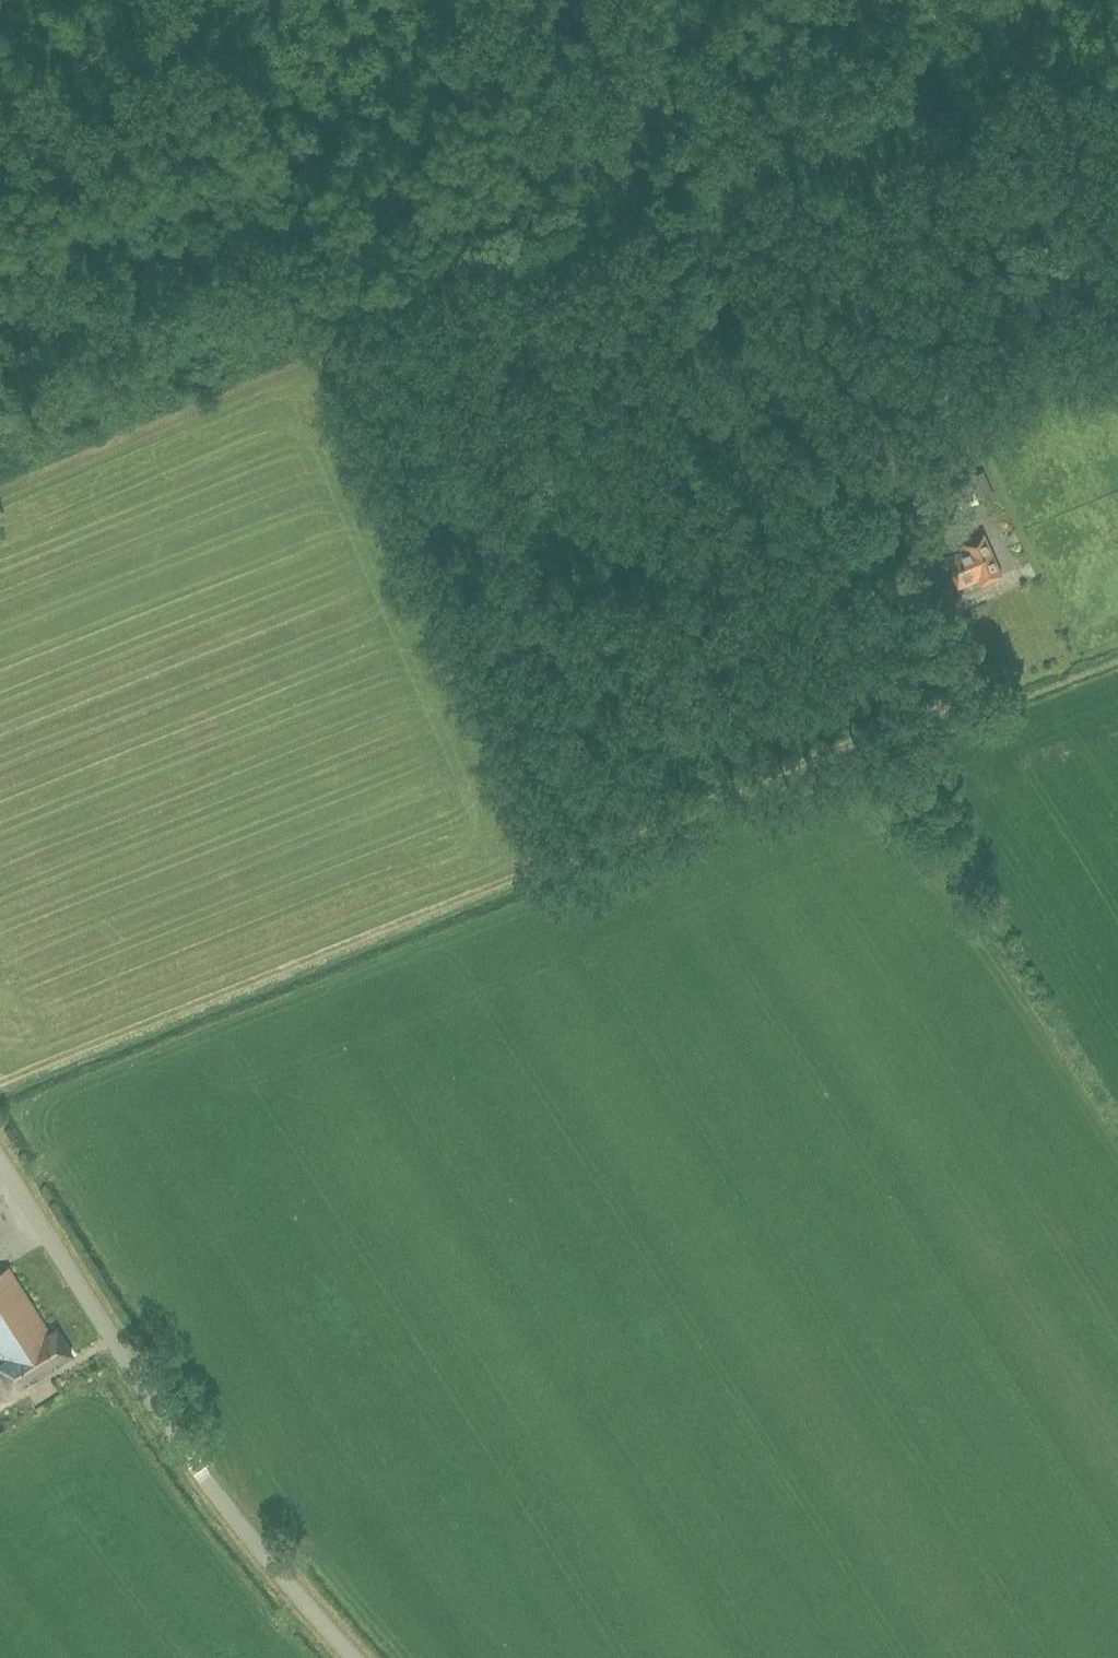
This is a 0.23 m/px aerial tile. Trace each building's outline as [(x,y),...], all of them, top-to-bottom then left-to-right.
[(939,542),(978,525),(970,506),(979,502),(980,504),(995,497),(983,470),(969,477),(968,476),(949,485),(960,510),(930,523),(939,542)] [(1002,575),(984,533),(962,542),(963,543),(958,545),(960,550),(945,557),(957,587),(977,578),(980,584),(1002,575)] [(9,1268),(0,1273),(0,1371),(12,1391),(73,1355),(56,1329),(50,1332),(9,1268)]
